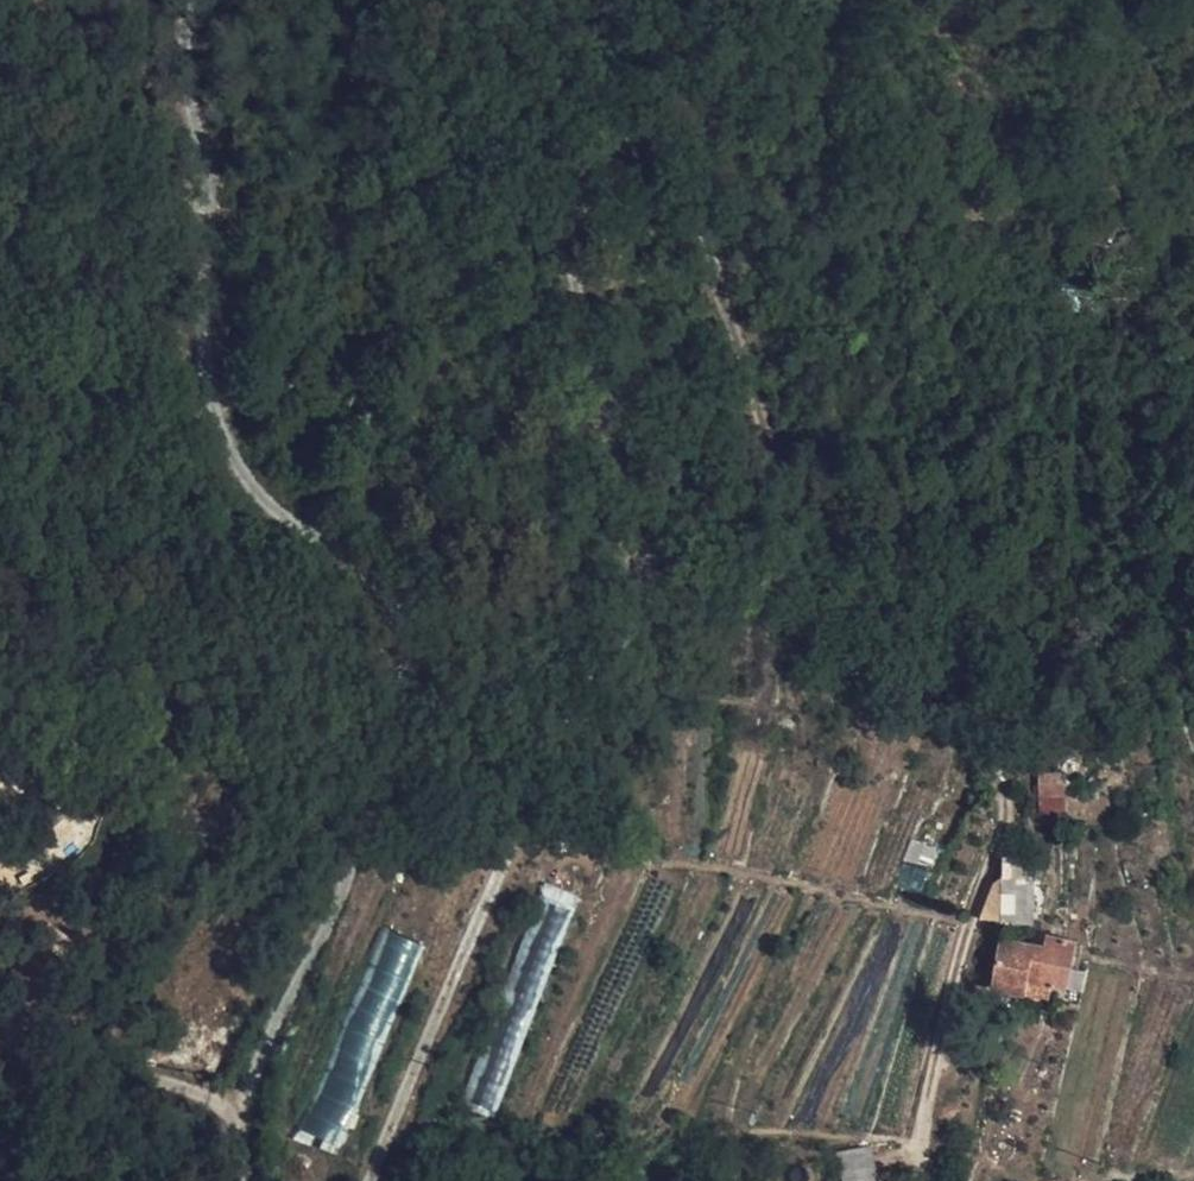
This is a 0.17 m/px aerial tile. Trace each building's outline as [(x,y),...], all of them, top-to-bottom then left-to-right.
[(1049,767),(1030,778),(1042,798),(1061,786),(1049,767)] [(908,840),(904,861),(935,867),(938,846),(908,840)] [(1010,861),(998,918),(1029,925),(1038,885),(1027,882),(1029,865),(1010,861)] [(923,890),(926,869),(902,866),(899,887),(923,890)] [(581,898),(546,885),(459,1108),(494,1121),(581,898)] [(1061,916),(1064,898),(1052,895),(1048,912),(1061,916)] [(425,947),(384,930),(298,1136),(339,1153),(425,947)] [(1030,933),(1027,947),(1040,950),(1043,935),(1030,933)] [(998,947),(1001,976),(1046,985),(1060,987),(1067,941),(1043,935),(1040,950),(1027,947),(999,942),(998,947)] [(997,990),(1001,976),(998,947),(992,979),(991,988),(997,990)] [(997,990),(1044,999),(1046,985),(1001,976),(997,990)] [(844,1180),(874,1180),(871,1147),(840,1151),(844,1180)]
